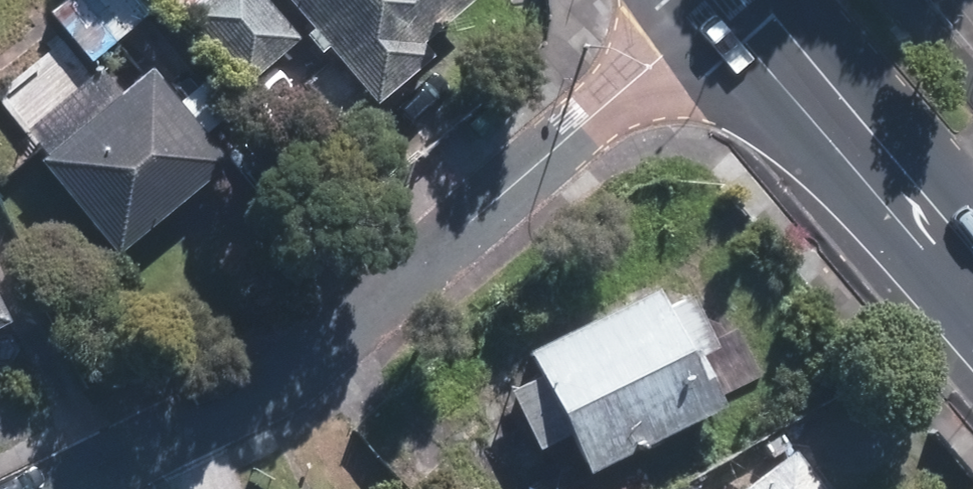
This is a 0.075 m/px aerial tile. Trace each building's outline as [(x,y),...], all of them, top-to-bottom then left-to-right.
[(96,56),(157,6),(152,0),(87,0),(65,18),(96,56)] [(191,14),(242,80),(301,35),(274,0),(209,0),(191,14)] [(382,99),(438,52),(426,38),(470,0),(297,0),(382,99)] [(155,67),(40,156),(113,249),(227,161),(155,67)] [(540,441),(570,426),(590,467),(720,405),(720,404),(730,399),(704,346),(718,339),(695,292),(670,304),(661,284),(531,346),(542,371),(513,385),(540,441)] [(10,318),(0,298),(0,322),(10,318)] [(0,408),(0,446),(15,441),(3,407),(0,408)] [(464,446),(440,468),(460,488),(505,488),(464,446)] [(800,448),(743,488),(830,488),(800,448)]
